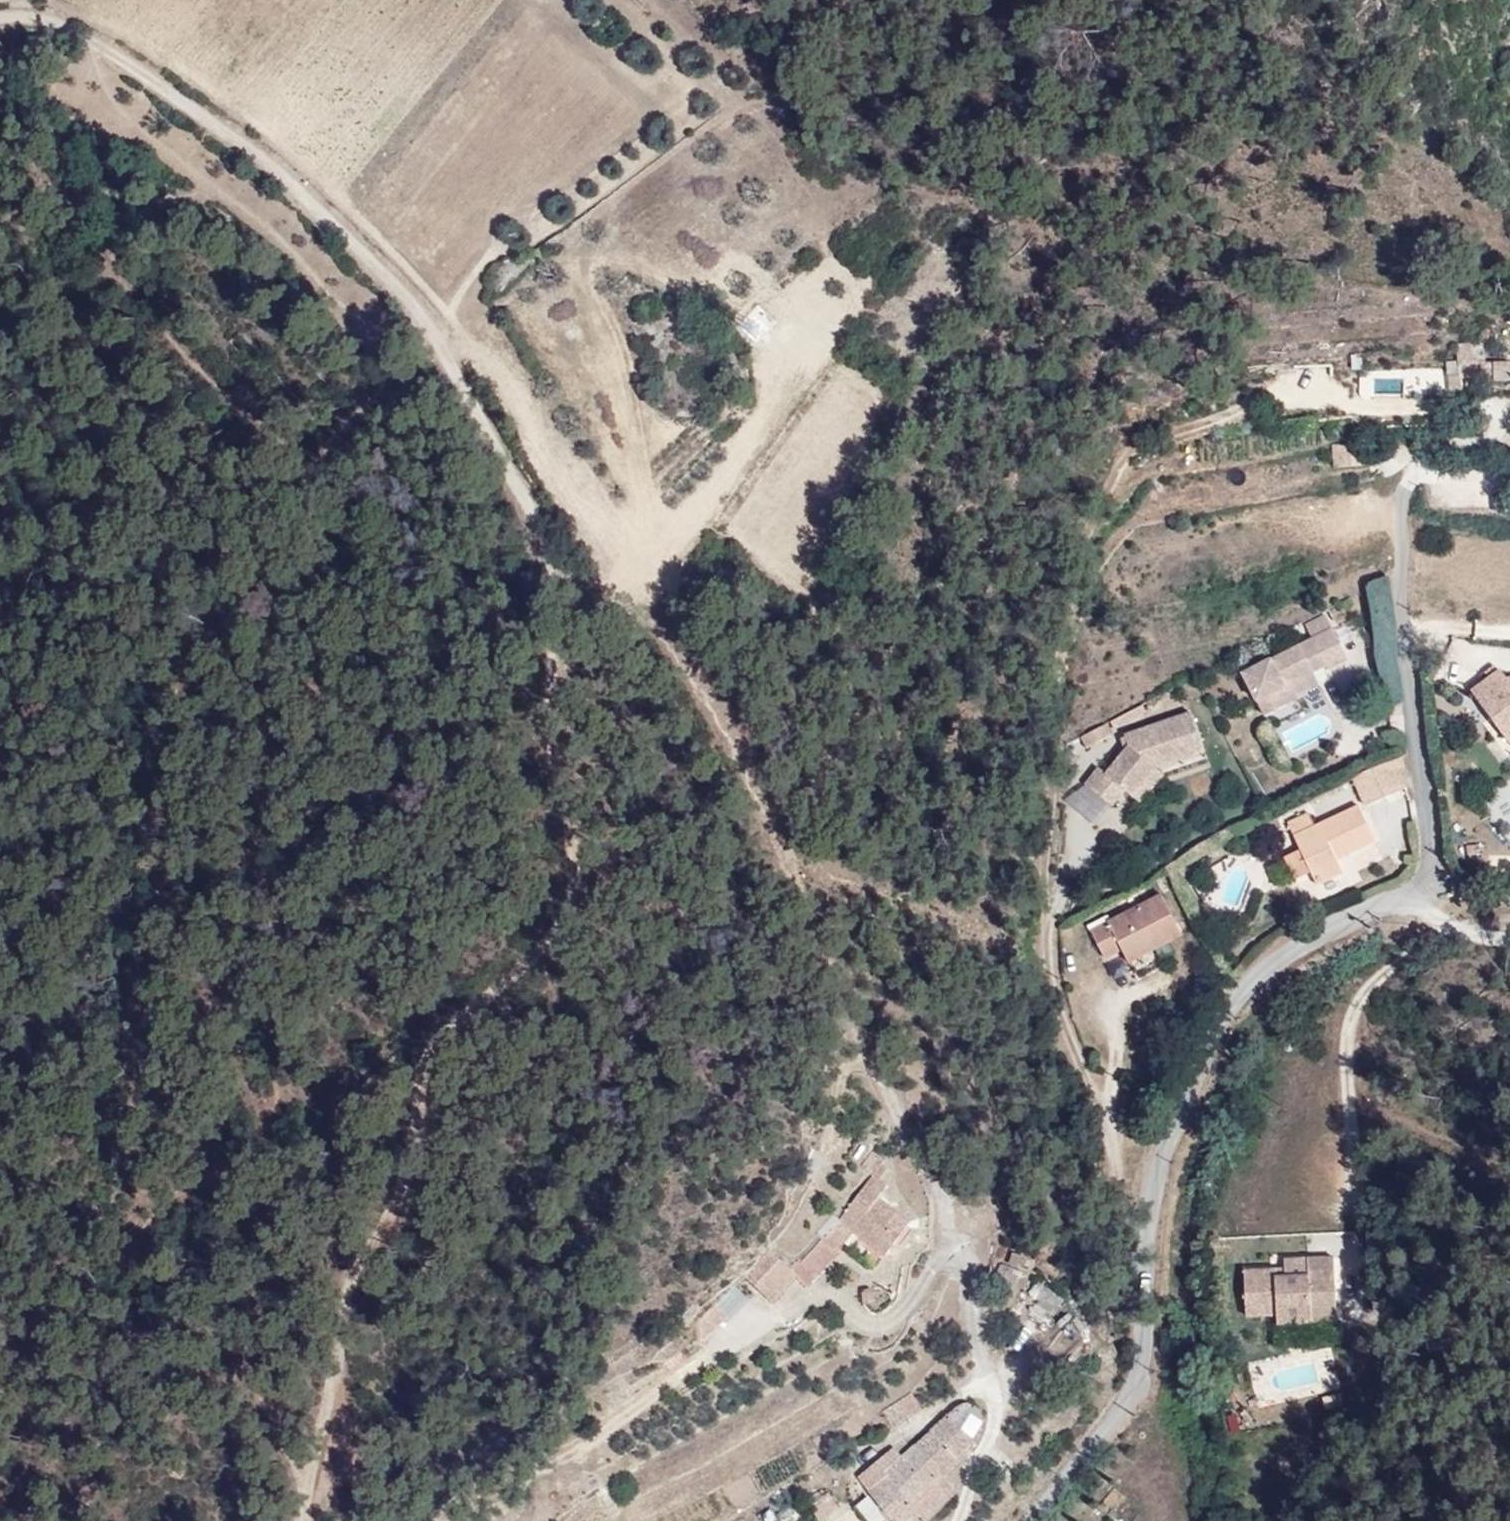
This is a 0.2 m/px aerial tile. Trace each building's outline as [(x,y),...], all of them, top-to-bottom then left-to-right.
[(1494,367),(1493,348),(1476,349),(1478,368),(1494,367)] [(1374,457),(1369,431),(1335,437),(1340,464),(1374,457)] [(1391,573),(1367,575),(1378,697),(1402,695),(1391,573)] [(1331,620),(1325,607),(1305,618),(1311,630),(1316,627),(1331,620)] [(1352,653),(1334,619),(1331,620),(1316,627),(1335,662),(1352,653)] [(1335,662),(1316,627),(1311,630),(1301,635),(1319,671),(1335,662)] [(1319,671),(1301,635),(1241,665),(1265,713),(1286,703),(1280,692),(1319,671)] [(1509,675),(1505,675),(1499,667),(1469,688),(1503,735),(1509,730),(1509,678),(1509,675)] [(1301,696),(1302,690),(1324,679),(1319,671),(1280,692),(1286,703),(1301,696)] [(1159,761),(1206,747),(1190,704),(1124,726),(1126,735),(1103,761),(1095,755),(1079,773),(1112,801),(1125,785),(1132,791),(1156,762),(1159,761)] [(1085,741),(1109,728),(1104,718),(1080,730),(1085,741)] [(1395,786),(1390,753),(1341,775),(1354,805),(1395,786)] [(1140,798),(1165,769),(1159,761),(1156,762),(1132,791),(1140,798)] [(1368,839),(1349,799),(1282,833),(1289,848),(1300,870),(1306,884),(1333,870),(1329,860),(1368,839)] [(1375,812),(1387,842),(1407,834),(1394,804),(1375,812)] [(1300,870),(1289,848),(1273,855),(1284,878),(1300,870)] [(1189,920),(1168,879),(1098,916),(1112,944),(1127,936),(1133,949),(1189,920)] [(885,1171),(879,1166),(884,1160),(873,1152),(859,1168),(871,1177),(878,1181),(885,1171)] [(910,1225),(876,1200),(886,1187),(878,1181),(871,1177),(837,1224),(820,1242),(832,1255),(851,1233),(884,1258),(910,1225)] [(812,1279),(834,1256),(820,1242),(797,1265),(812,1279)] [(1346,1313),(1343,1247),(1316,1248),(1317,1265),(1286,1266),(1285,1259),(1253,1261),(1254,1307),(1286,1306),(1286,1314),(1346,1313)] [(771,1305),(795,1278),(790,1273),(791,1272),(777,1261),(752,1286),(771,1305)] [(812,1279),(797,1265),(791,1272),(790,1273),(795,1278),(805,1288),(812,1279)] [(874,1303),(872,1290),(859,1291),(862,1307),(874,1303)] [(669,1375),(686,1363),(681,1355),(664,1367),(669,1375)] [(958,1398),(947,1413),(958,1421),(969,1406),(958,1398)] [(959,1421),(970,1431),(983,1418),(973,1407),(959,1421)] [(957,1454),(965,1432),(943,1412),(928,1428),(957,1454)] [(939,1473),(957,1454),(928,1428),(909,1447),(939,1473)] [(957,1454),(974,1440),(965,1432),(957,1454)] [(956,1488),(909,1447),(892,1464),(880,1454),(845,1490),(852,1499),(876,1520),(912,1520),(917,1515),(924,1520),(925,1520),(956,1488)]
